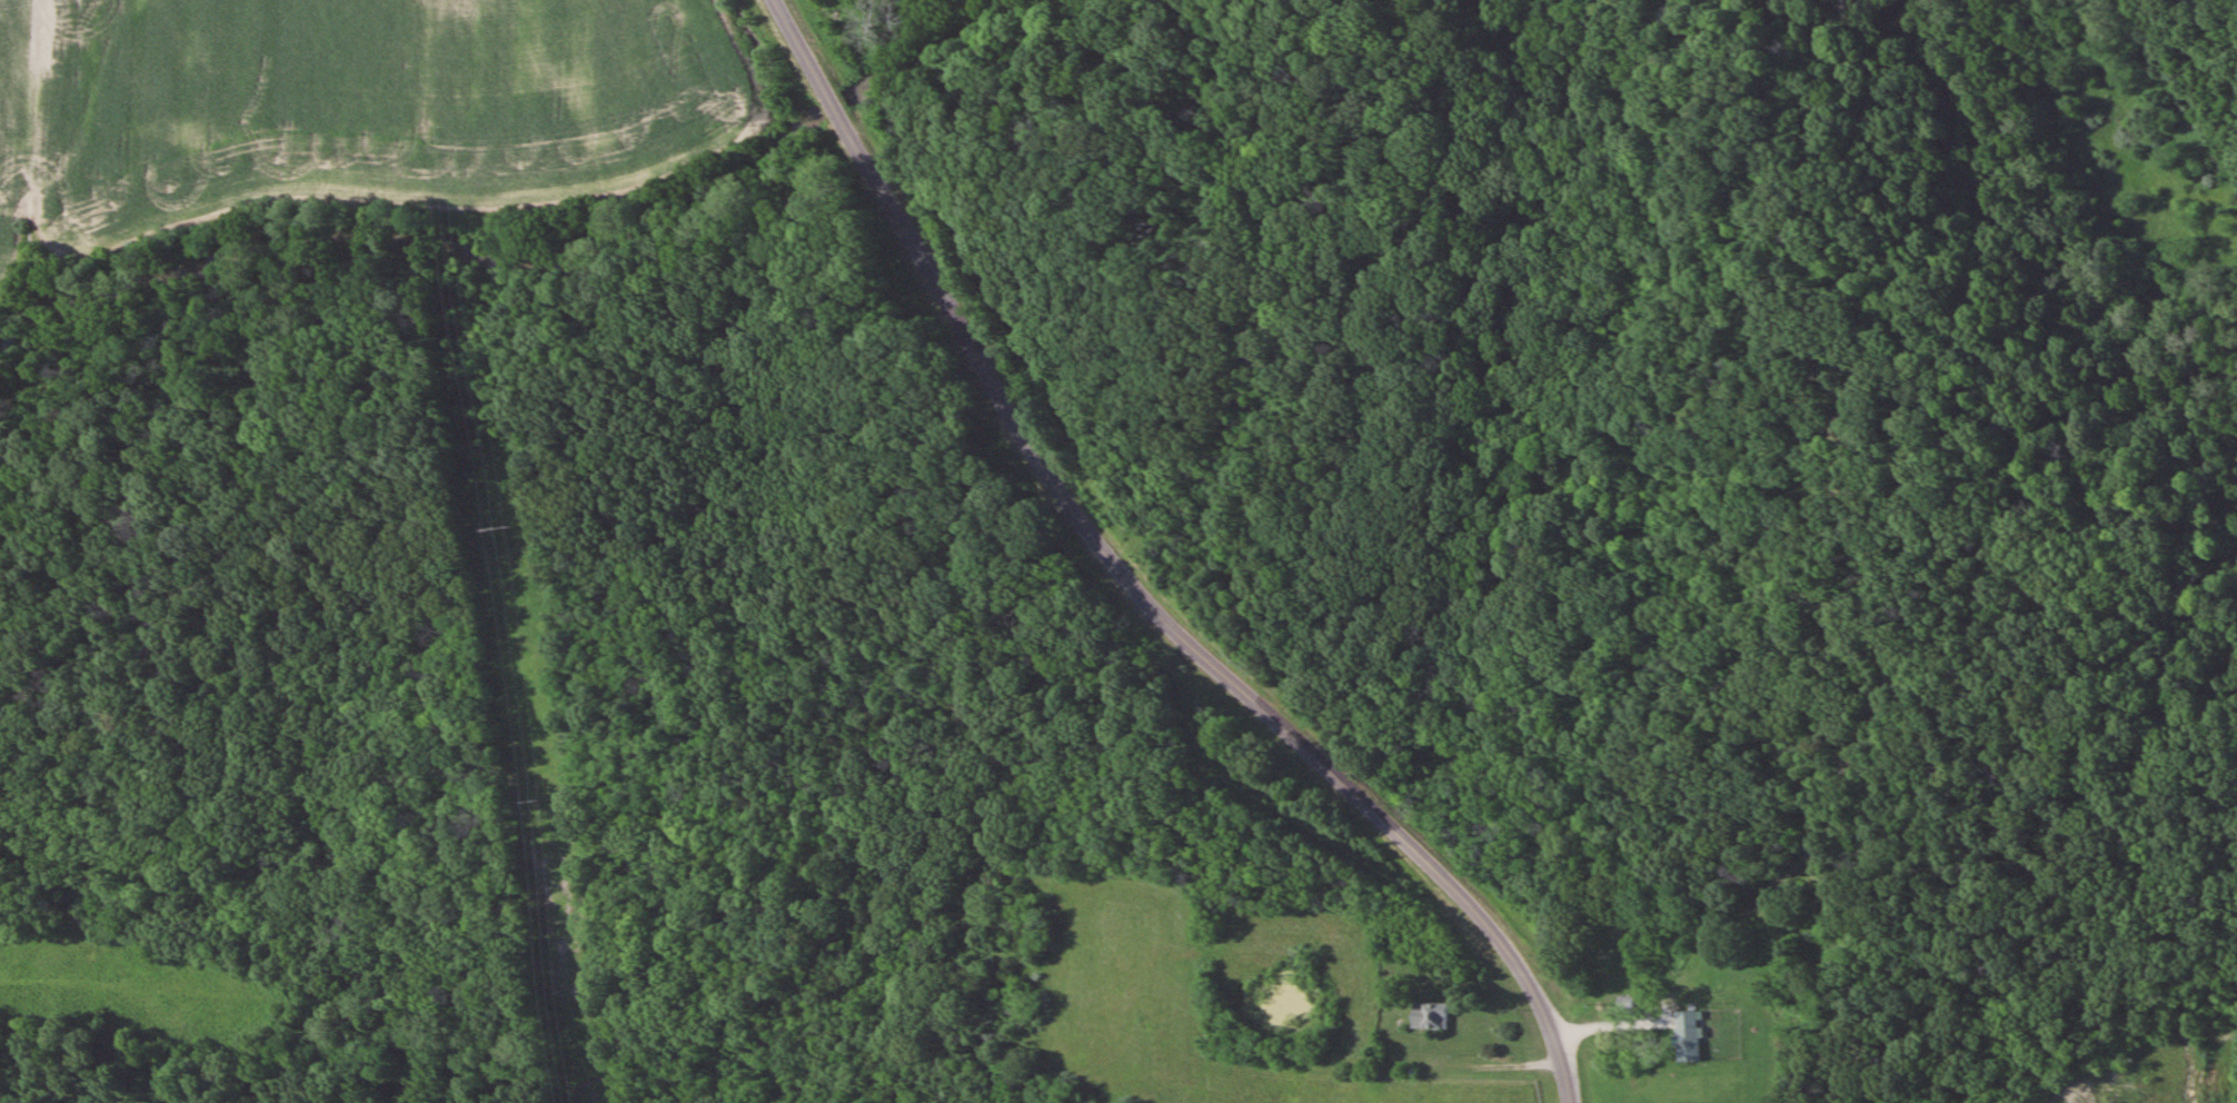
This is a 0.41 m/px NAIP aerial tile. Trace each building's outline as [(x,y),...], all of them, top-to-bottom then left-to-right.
[(1410,1028),(1447,1028),(1447,1003),(1410,1003),(1410,1028)] [(1675,1011),(1675,1061),(1698,1061),(1698,1011),(1675,1011)]
